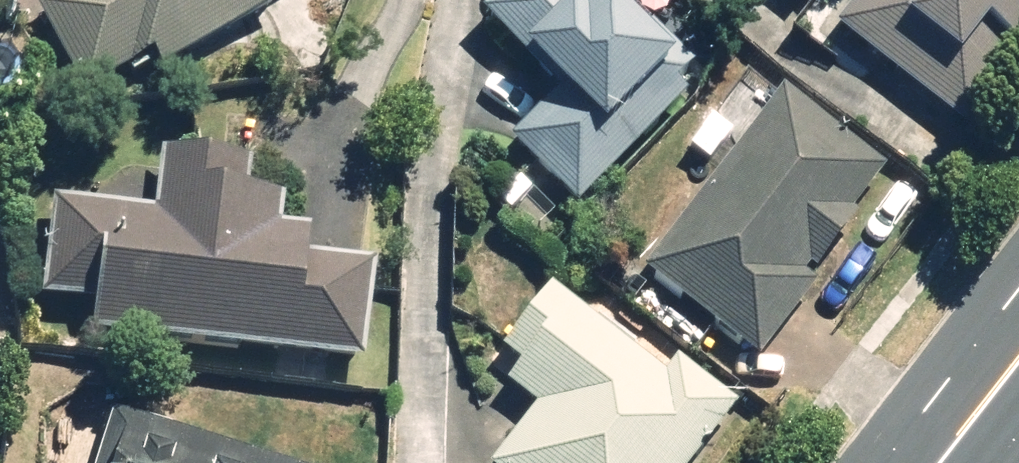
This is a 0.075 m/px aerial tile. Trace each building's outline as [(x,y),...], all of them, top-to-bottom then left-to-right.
[(84,102),(144,68),(151,80),(275,9),(270,0),(62,0),(35,15),(84,102)] [(572,217),(691,91),(638,41),(650,28),(621,0),(499,0),(475,25),(515,64),(505,75),(546,113),(506,155),(572,217)] [(798,12),(807,0),(782,0),(798,12)] [(827,35),(966,131),(1018,55),(1018,0),(851,0),(827,35)] [(779,97),(636,284),(751,372),(811,294),(803,288),(855,219),(847,213),(878,172),(779,97)] [(84,310),(81,342),(364,369),(374,267),(308,261),(311,235),(277,232),(280,203),(250,200),(253,168),(152,158),(146,219),(43,209),(34,305),(84,310)] [(733,416),(667,365),(654,381),(548,298),(496,365),(514,379),(500,397),(527,418),(492,462),(697,462),(733,416)] [(105,462),(237,462),(120,421),(105,462)]
